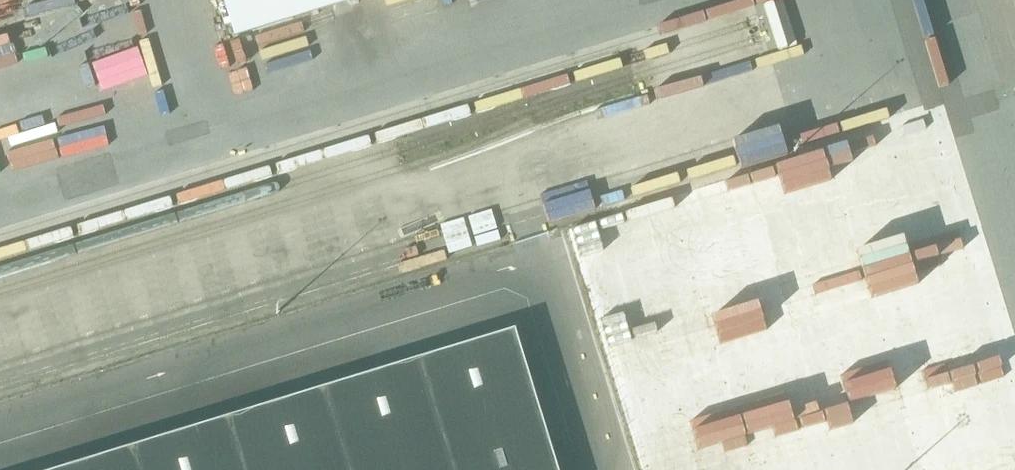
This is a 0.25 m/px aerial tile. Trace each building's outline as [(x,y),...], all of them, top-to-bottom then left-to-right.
[(234,36),(350,0),(224,0),(234,36)] [(515,329),(515,327),(513,328),(52,469),(558,469),(515,329)]
